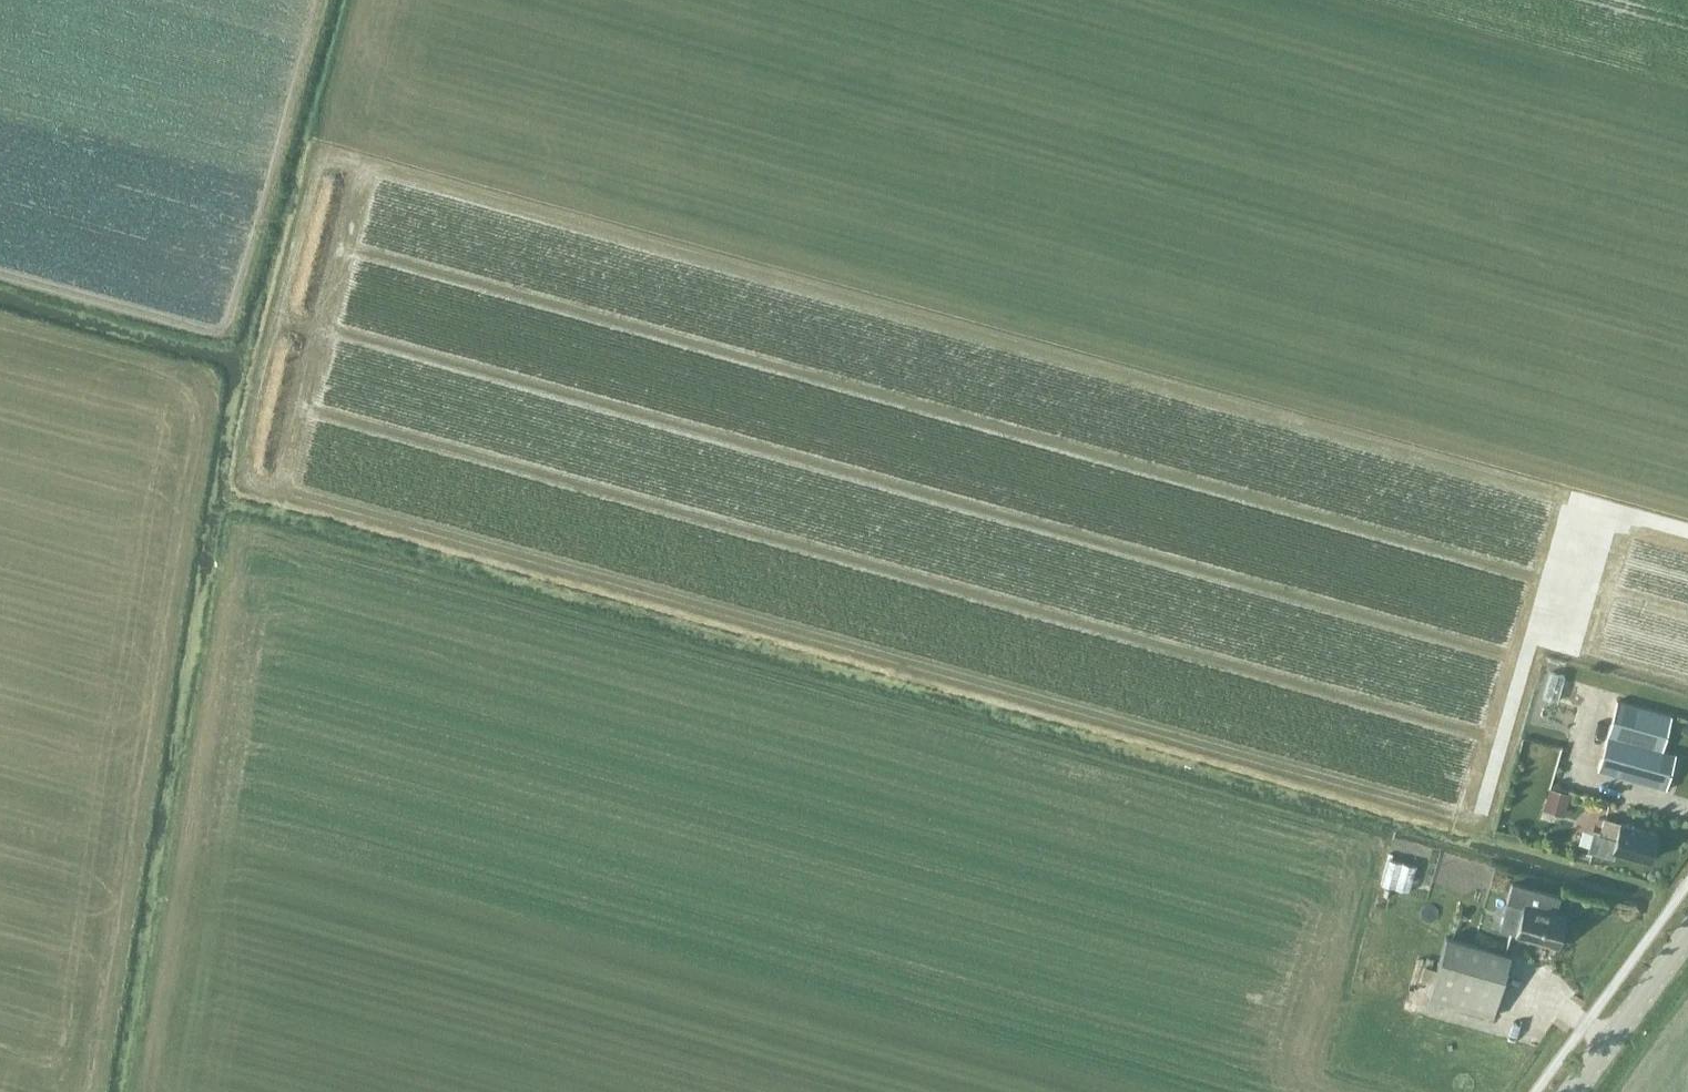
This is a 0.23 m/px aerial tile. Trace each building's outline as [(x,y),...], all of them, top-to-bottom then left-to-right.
[(1667,786),(1676,751),(1664,748),(1673,716),(1616,700),(1598,767),(1667,786)] [(1547,748),(1547,744),(1547,741),(1545,738),(1544,736),(1541,735),(1538,734),(1535,733),(1533,733),(1529,734),(1527,735),(1526,737),(1524,739),(1523,742),(1523,745),(1523,747),(1524,749),(1526,752),(1527,754),(1530,756),(1532,756),(1535,757),(1538,757),(1541,756),(1543,755),(1544,753),(1547,751),(1547,748)] [(1570,793),(1548,787),(1542,810),(1563,816),(1570,793)] [(1656,830),(1603,815),(1599,830),(1593,828),(1588,847),(1611,853),(1613,848),(1648,858),(1656,830)] [(1553,947),(1561,921),(1562,918),(1552,916),(1557,898),(1509,884),(1503,903),(1520,908),(1512,935),(1553,947)] [(1444,937),(1427,999),(1490,1017),(1508,955),(1444,937)] [(1517,971),(1519,949),(1510,948),(1507,970),(1517,971)]
